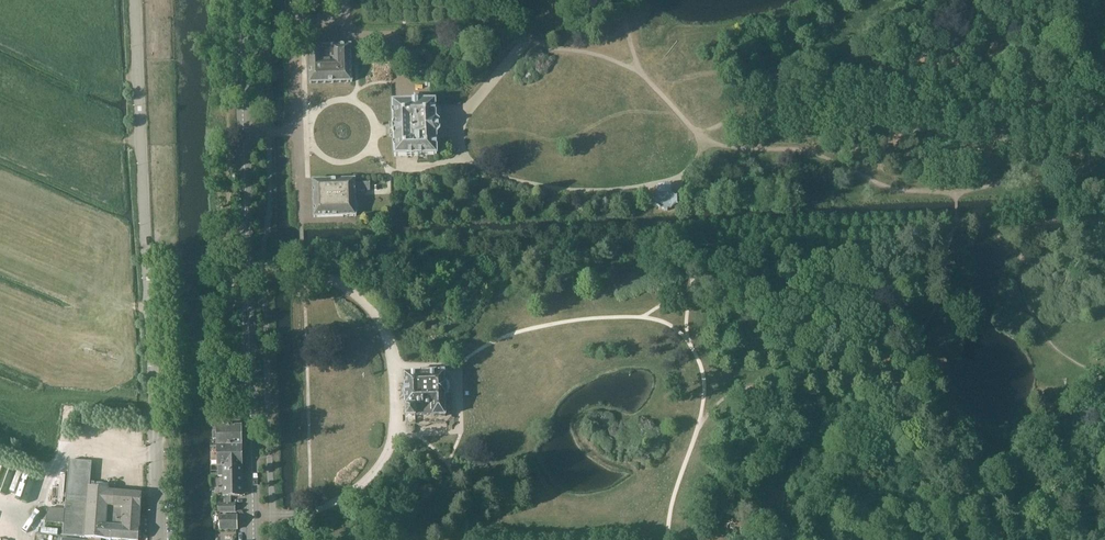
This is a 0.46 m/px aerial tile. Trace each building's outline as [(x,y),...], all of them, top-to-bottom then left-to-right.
[(313,82),(357,80),(356,45),(312,47),(313,82)] [(419,156),(442,156),(442,136),(445,133),(445,124),(442,121),(441,103),(399,105),(400,129),(401,157),(419,156)] [(355,184),(355,179),(335,180),(312,181),(314,218),(356,217),(356,212),(358,211),(358,206),(356,206),(355,191),(370,191),(369,183),(355,184)] [(674,198),(671,195),(670,188),(659,188),(659,196),(656,199),(654,199),(654,207),(656,207),(656,210),(675,209),(675,206),(677,206),(676,198),(674,198)] [(444,383),(444,371),(421,372),(421,374),(404,374),(405,407),(406,418),(406,424),(408,424),(408,426),(411,426),(411,424),(416,424),(415,417),(432,417),(445,417),(445,396),(447,396),(449,393),(449,386),(446,383),(444,383)] [(241,444),(241,425),(217,425),(217,431),(212,431),(213,439),(217,439),(217,444),(241,444)] [(217,466),(242,465),(241,444),(217,444),(217,466)] [(94,488),(94,482),(90,482),(91,462),(69,460),(66,501),(65,509),(48,508),(47,522),(64,523),(63,535),(126,539),(138,539),(141,494),(115,492),(115,484),(108,484),(108,489),(94,488)] [(242,495),(242,465),(217,466),(217,476),(223,476),(223,495),(226,495),(226,502),(219,502),(219,511),(237,511),(237,502),(232,502),(232,495),(242,495)] [(220,529),(233,529),(232,514),(220,515),(220,529)]
